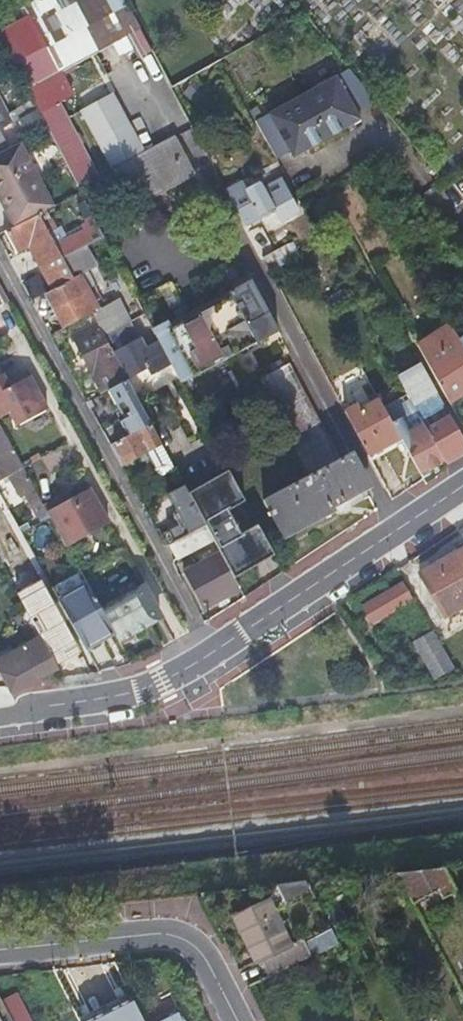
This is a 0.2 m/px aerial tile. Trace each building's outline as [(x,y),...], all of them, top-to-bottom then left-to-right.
[(124,0),(27,0),(13,10),(0,18),(0,45),(22,86),(44,74),(137,24),(124,0)] [(376,104),(348,70),(255,122),(275,160),(289,153),(292,159),(360,121),(356,115),(376,104)] [(35,111),(30,100),(3,114),(0,109),(0,132),(35,111)] [(132,159),(153,198),(195,175),(176,138),(141,156),(112,101),(90,112),(119,166),(121,164),(132,159)] [(38,215),(52,208),(19,146),(8,152),(0,139),(0,204),(13,228),(38,215)] [(141,204),(153,198),(132,159),(121,164),(141,204)] [(275,212),(281,222),(299,211),(282,180),(263,190),(259,183),(246,190),(243,184),(227,192),(246,227),(275,212)] [(86,247),(104,238),(97,226),(55,248),(38,215),(13,228),(4,232),(15,254),(29,246),(32,252),(36,258),(54,291),(73,280),(63,261),(86,247)] [(293,256),(286,243),(262,256),(269,269),(293,256)] [(104,337),(126,325),(114,302),(106,306),(97,287),(89,292),(82,276),(97,268),(86,247),(63,261),(73,280),(92,316),(98,326),(104,337)] [(35,301),(46,295),(48,293),(40,278),(26,285),(35,301)] [(56,308),(67,329),(92,316),(73,280),(54,291),(48,293),(46,295),(54,310),(56,308)] [(232,297),(178,326),(169,331),(193,378),(203,373),(279,333),(252,282),(230,293),(232,297)] [(0,287),(0,308),(9,303),(0,287)] [(92,316),(70,327),(76,338),(98,326),(92,316)] [(462,395),(462,347),(460,342),(449,325),(417,348),(449,404),(462,395)] [(104,337),(98,326),(76,338),(72,340),(101,394),(112,388),(127,380),(122,370),(104,337)] [(310,477),(269,498),(263,502),(283,540),(290,536),(317,522),(314,518),(371,488),(353,454),(336,463),(285,367),(259,381),(310,477)] [(339,377),(348,405),(366,399),(358,371),(339,377)] [(9,389),(29,378),(25,373),(6,383),(9,389)] [(9,415),(17,428),(47,411),(32,383),(29,378),(9,389),(6,383),(2,376),(0,377),(0,420),(9,415)] [(125,411),(112,388),(101,394),(98,396),(111,418),(125,411)] [(369,456),(401,439),(400,438),(384,408),(377,394),(370,398),(373,404),(359,411),(356,406),(345,412),(369,456)] [(421,474),(444,461),(428,431),(427,430),(424,426),(411,402),(407,396),(384,408),(400,438),(401,439),(421,474)] [(373,404),(370,398),(356,406),(359,411),(373,404)] [(462,454),(462,440),(450,418),(427,430),(428,431),(444,461),(446,464),(456,458),(462,454)] [(144,453),(161,445),(151,425),(114,444),(125,464),(144,453)] [(30,506),(40,501),(23,470),(0,428),(0,479),(0,480),(7,476),(19,497),(24,495),(30,506)] [(161,445),(144,453),(156,475),(162,477),(175,470),(161,445)] [(189,495),(197,510),(212,501),(204,487),(189,495)] [(164,548),(169,546),(205,526),(197,510),(189,495),(184,488),(168,496),(182,523),(158,537),(164,548)] [(56,531),(67,549),(109,526),(90,491),(74,499),(60,507),(69,524),(56,531)] [(74,499),(70,493),(43,507),(45,510),(47,514),(60,507),(74,499)] [(35,515),(45,510),(43,507),(40,501),(30,506),(35,515)] [(205,526),(206,528),(222,518),(212,501),(197,510),(205,526)] [(47,514),(56,531),(69,524),(60,507),(47,514)] [(215,545),(235,534),(226,516),(222,518),(206,528),(214,542),(215,545)] [(177,560),(214,542),(206,528),(205,526),(169,546),(177,560)] [(215,545),(222,557),(239,589),(258,577),(235,534),(215,545)] [(457,554),(462,550),(462,543),(454,548),(457,554)] [(457,554),(421,575),(446,618),(462,608),(462,550),(457,554)] [(203,611),(240,590),(239,589),(222,557),(203,568),(202,565),(184,574),(203,611)] [(84,580),(54,596),(86,652),(115,636),(100,611),(84,580)] [(421,614),(403,582),(359,609),(370,627),(403,608),(411,620),(421,614)] [(100,611),(115,636),(117,641),(119,645),(121,644),(133,638),(148,630),(146,626),(160,618),(143,587),(100,611)] [(68,630),(49,596),(43,599),(62,634),(68,630)] [(23,610),(43,645),(62,634),(43,599),(23,610)] [(412,639),(427,680),(449,672),(435,631),(412,639)] [(135,642),(133,638),(121,644),(124,648),(135,642)] [(55,680),(60,677),(56,670),(54,671),(40,644),(24,652),(22,648),(2,659),(0,656),(0,683),(3,682),(5,687),(9,694),(31,683),(39,679),(41,681),(55,680)] [(456,893),(443,870),(397,875),(413,905),(437,892),(442,900),(456,893)] [(307,886),(277,889),(287,906),(312,894),(307,886)] [(261,962),(269,977),(312,956),(305,942),(304,939),(291,945),(269,903),(235,919),(249,948),(253,946),(261,962)] [(337,944),(330,930),(305,942),(312,956),(337,944)] [(253,946),(249,948),(257,964),(261,962),(253,946)] [(0,1000),(0,1020),(11,1020),(0,1000)] [(157,1020),(182,1020),(177,1011),(157,1020)]
